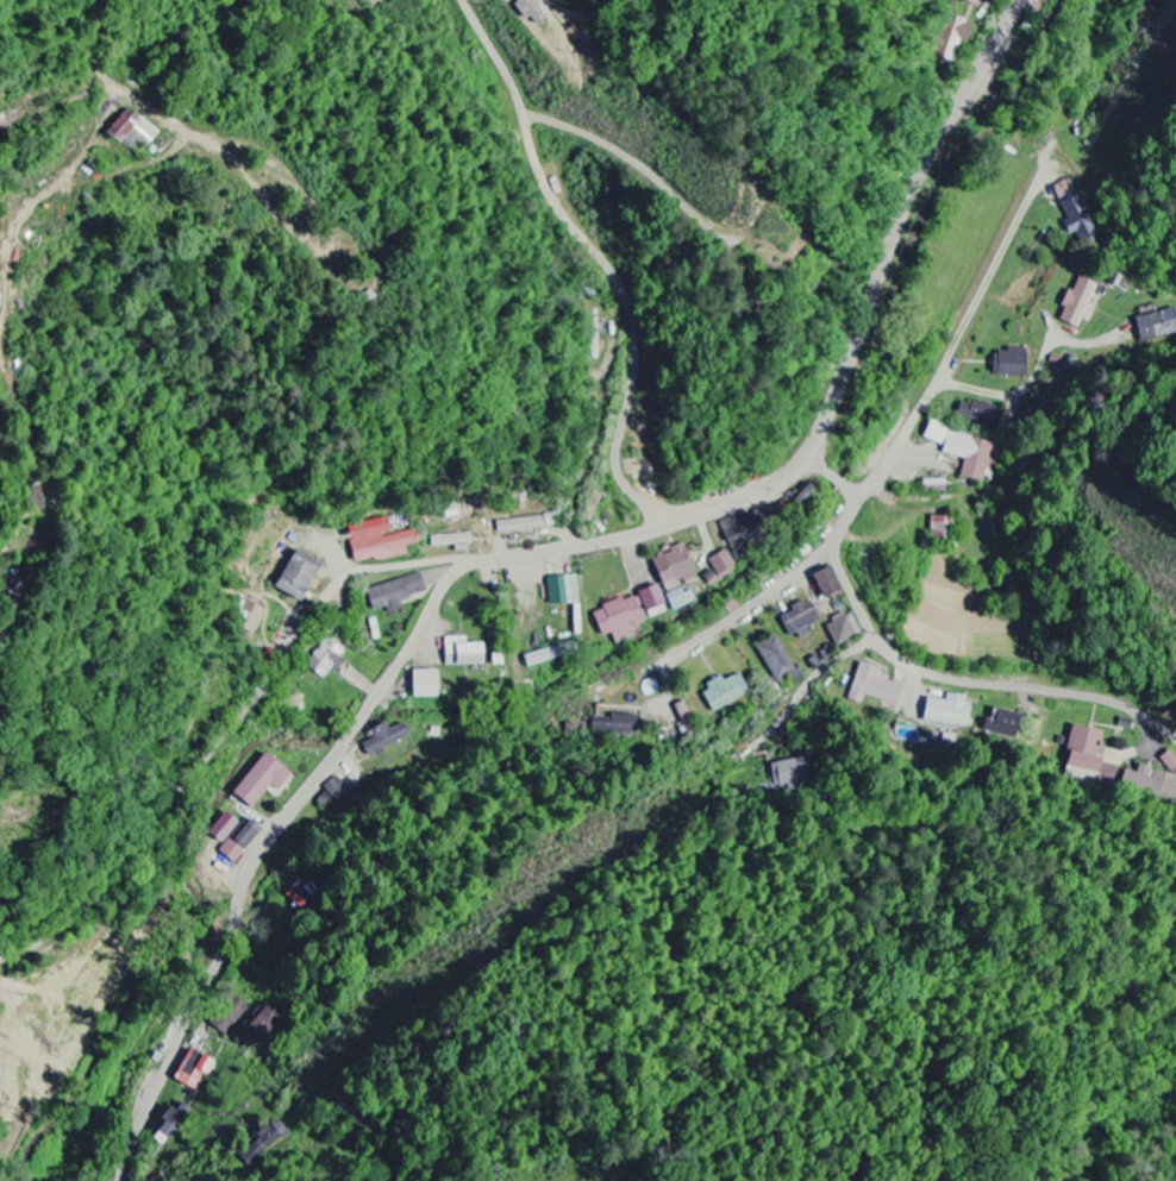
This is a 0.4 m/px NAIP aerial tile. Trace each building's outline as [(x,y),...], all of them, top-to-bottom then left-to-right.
[(545,19),(532,0),(514,0),(534,27),(545,19)] [(956,57),(959,44),(968,45),(973,22),(946,16),(938,52),(956,57)] [(127,134),(148,148),(159,132),(125,108),(106,134),(120,144),(127,134)] [(1068,220),(1062,222),(1067,236),(1077,232),(1081,243),(1100,236),(1084,194),(1061,202),(1068,220)] [(1097,285),(1079,278),(1074,292),(1068,290),(1060,308),(1065,309),(1060,322),(1079,330),(1097,285)] [(1175,308),(1157,314),(1157,312),(1136,319),(1143,341),(1175,330),(1175,312),(1175,308)] [(1027,351),(993,351),(993,377),(1026,377),(1027,351)] [(957,415),(997,430),(1004,411),(975,400),(972,406),(962,402),(957,415)] [(984,483),(988,460),(997,462),(1001,443),(928,428),(925,441),(944,445),(942,455),(965,460),(961,479),(984,483)] [(498,536),(546,528),(544,516),(496,523),(498,536)] [(739,526),(735,516),(719,523),(736,560),(746,555),(743,548),(759,541),(750,521),(739,526)] [(930,537),(945,538),(946,517),(931,516),(930,537)] [(407,555),(405,547),(422,544),(420,531),(388,537),(385,519),(347,526),(354,565),(407,555)] [(433,536),(433,546),(471,546),(471,536),(433,536)] [(650,556),(665,593),(677,589),(675,586),(696,577),(683,543),(650,556)] [(298,602),(320,564),(295,549),(273,587),(298,602)] [(707,561),(712,570),(703,576),(711,588),(739,569),(725,549),(707,561)] [(823,599),(840,590),(829,567),(811,575),(823,599)] [(386,608),(389,615),(402,610),(399,602),(427,593),(421,574),(367,591),(374,612),(386,608)] [(548,578),(549,605),(578,604),(577,577),(548,578)] [(638,592),(649,620),(667,613),(656,585),(638,592)] [(672,611),(695,603),(690,588),(667,596),(672,611)] [(601,638),(611,634),(615,645),(634,638),(630,625),(642,621),(633,596),(592,611),(601,638)] [(792,641),(810,632),(808,628),(819,622),(809,600),(791,608),(793,612),(780,618),(792,641)] [(265,610),(248,602),(232,635),(250,643),(265,610)] [(862,637),(852,612),(825,623),(835,648),(862,637)] [(795,682),(802,677),(776,636),(756,648),(779,684),(791,675),(795,682)] [(347,650),(326,638),(307,669),(328,681),(347,650)] [(445,638),(445,667),(482,666),(482,644),(466,644),(466,638),(445,638)] [(557,660),(553,647),(523,657),(527,669),(557,660)] [(865,697),(899,706),(904,684),(878,677),(880,669),(859,663),(849,701),(863,705),(865,697)] [(437,698),(437,671),(411,671),(411,698),(437,698)] [(703,689),(712,712),(750,696),(741,674),(724,681),(724,680),(703,689)] [(971,698),(946,694),(945,700),(927,698),(924,722),(967,727),(971,698)] [(1017,737),(1021,715),(994,710),(990,732),(1017,737)] [(637,716),(610,715),(610,719),(593,718),(592,736),(637,737),(637,716)] [(1066,766),(1101,773),(1106,749),(1101,748),(1105,732),(1074,726),(1066,766)] [(1175,773),(1175,758),(1169,751),(1161,759),(1175,774),(1175,773)] [(295,778),(265,753),(232,794),(251,810),(266,791),(277,800),(295,778)] [(784,792),(809,787),(804,759),(779,763),(784,792)] [(1139,767),(1138,773),(1127,771),(1122,788),(1175,802),(1175,776),(1139,767)] [(208,835),(222,845),(239,823),(225,812),(208,835)] [(235,865),(261,830),(249,820),(241,831),(236,828),(219,852),(235,865)] [(243,1014),(227,1003),(211,1027),(228,1037),(243,1014)] [(284,1018),(265,1004),(242,1035),(261,1049),(284,1018)] [(176,1083),(202,1093),(214,1061),(189,1051),(176,1083)] [(155,1141),(168,1148),(191,1107),(167,1094),(152,1121),(163,1127),(155,1141)] [(288,1133),(275,1119),(255,1137),(259,1140),(241,1158),(251,1168),(288,1133)]
